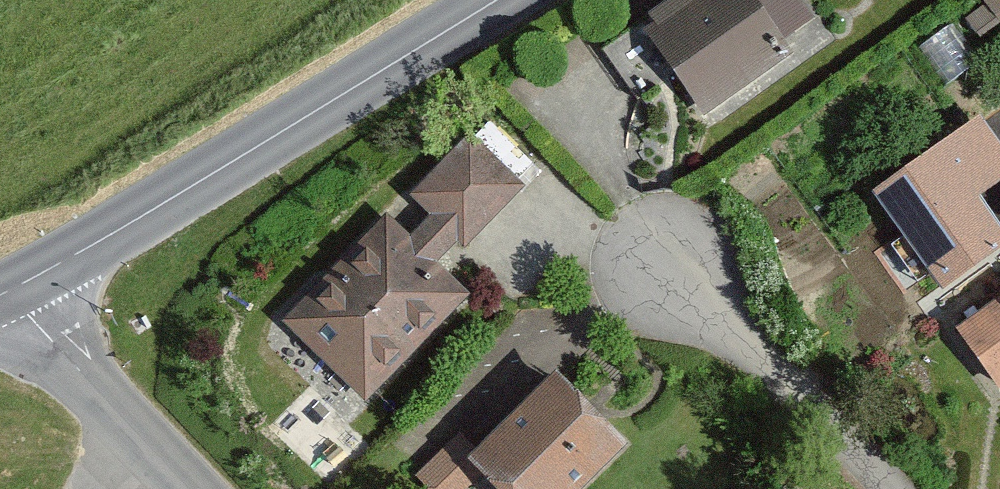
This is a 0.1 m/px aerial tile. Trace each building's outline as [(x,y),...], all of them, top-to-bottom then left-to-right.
[(651,22),(712,107),(829,24),(812,0),(682,0),(651,22)] [(436,212),(414,235),(447,267),(526,185),(472,133),(415,192),(436,212)] [(887,199),(939,283),(999,246),(999,140),(996,133),(887,199)] [(389,209),(288,311),(372,395),(473,293),(447,267),(414,235),(389,209)] [(967,324),(999,373),(999,301),(967,324)] [(568,369),(485,453),(494,463),(521,488),(593,488),(641,441),(568,369)] [(485,453),(461,427),(413,471),(430,488),(467,488),(494,463),(485,453)]
